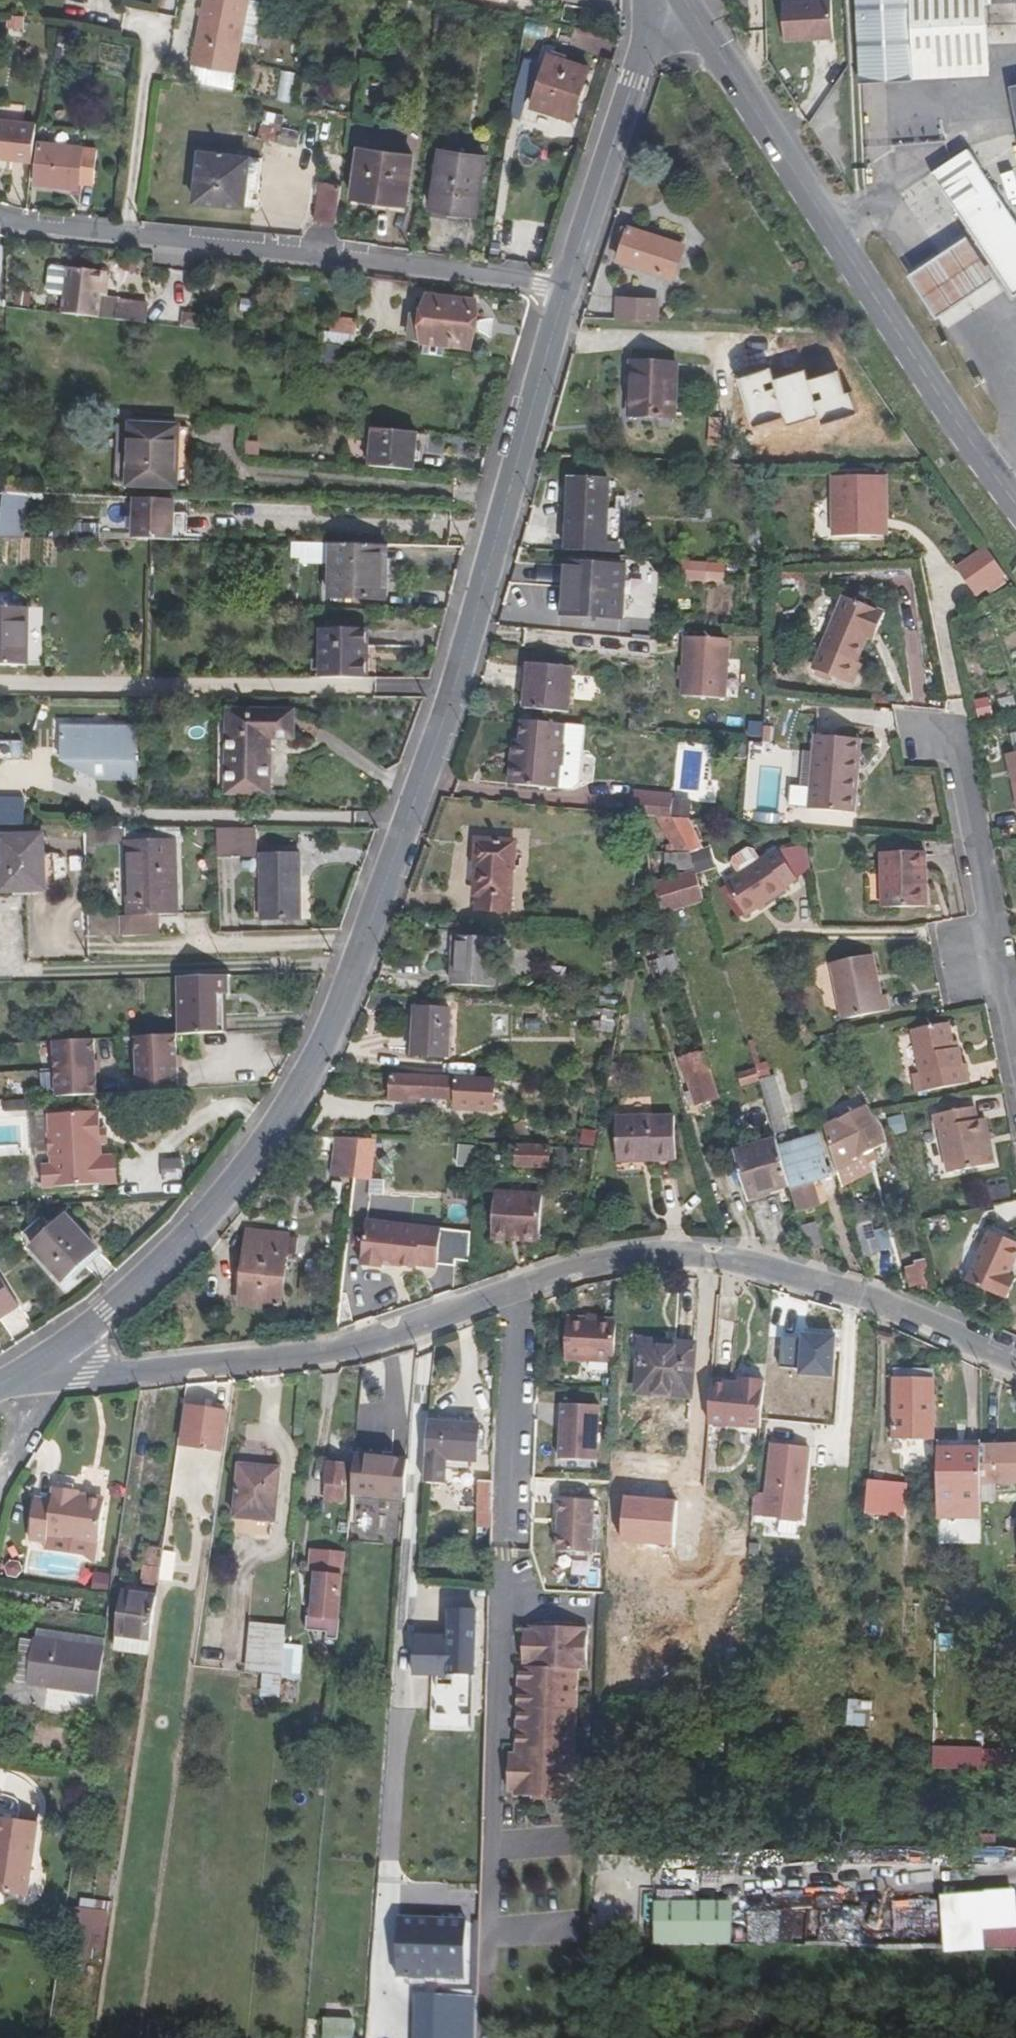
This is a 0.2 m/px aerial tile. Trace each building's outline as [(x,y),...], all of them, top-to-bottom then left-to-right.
[(192,65),(236,74),(250,0),(204,0),(192,65)] [(861,81),(990,73),(986,0),(858,0),(861,81)] [(832,1),(784,3),(785,44),(834,43),(832,1)] [(590,67),(549,54),(531,107),(574,120),(590,67)] [(919,95),(894,96),(897,146),(940,144),(938,106),(920,107),(919,95)] [(36,124),(0,120),(0,159),(32,163),(36,124)] [(97,150),(39,144),(37,163),(32,163),(30,177),(36,178),(35,183),(78,188),(79,183),(94,184),(97,150)] [(413,155),(360,147),(353,198),(406,205),(413,155)] [(968,148),(932,173),(1014,297),(1015,296),(1015,221),(968,148)] [(477,216),(486,156),(440,150),(431,210),(477,216)] [(245,207),(250,157),(200,152),(194,202),(245,207)] [(337,223),(342,187),(323,184),(319,221),(337,223)] [(684,245),(624,226),(618,242),(623,244),(618,260),(674,278),(684,245)] [(937,318),(996,279),(968,236),(909,276),(937,318)] [(64,295),(67,268),(54,266),(51,269),(48,290),(51,294),(64,295)] [(105,272),(67,268),(64,295),(62,313),(99,317),(101,300),(100,299),(102,294),(105,272)] [(476,301),(428,295),(426,316),(422,343),(422,345),(471,351),(476,301)] [(659,299),(617,297),(616,318),(658,321),(659,299)] [(116,319),(118,301),(102,299),(101,300),(99,317),(116,319)] [(148,305),(118,301),(116,319),(146,323),(148,305)] [(426,316),(410,314),(407,342),(422,343),(426,316)] [(357,320),(332,317),(330,332),(355,335),(357,320)] [(829,371),(816,350),(793,366),(834,426),(856,410),(837,382),(829,371)] [(630,361),(628,417),(676,419),(678,364),(630,361)] [(834,368),(829,371),(837,382),(842,379),(834,368)] [(127,487),(178,489),(180,426),(130,424),(130,425),(127,485),(127,487)] [(127,485),(130,425),(117,425),(115,484),(127,485)] [(418,433),(373,429),(369,467),(414,471),(418,433)] [(885,476),(833,476),(834,537),(878,536),(878,511),(886,511),(885,476)] [(607,542),(610,479),(569,477),(566,551),(621,555),(622,543),(607,542)] [(29,493),(3,492),(3,496),(0,527),(0,537),(24,537),(29,493)] [(175,500),(135,498),(133,540),(152,540),(173,541),(175,500)] [(383,601),(384,545),(331,544),(330,600),(383,601)] [(1005,573),(988,550),(959,571),(975,595),(1005,573)] [(681,561),(680,581),(725,583),(726,563),(681,561)] [(622,619),(625,567),(567,563),(563,615),(622,619)] [(885,613),(843,596),(822,648),(858,663),(868,639),(870,634),(876,636),(885,613)] [(0,608),(0,666),(29,666),(29,608),(0,608)] [(368,629),(321,629),(321,678),(367,678),(368,629)] [(683,634),(681,695),(729,697),(731,636),(683,634)] [(573,668),(529,663),(524,709),(569,713),(573,668)] [(977,704),(979,716),(991,713),(988,701),(977,704)] [(227,794),(271,795),(272,739),(294,739),(294,711),(228,711),(227,794)] [(565,725),(522,721),(520,742),(518,760),(512,760),(509,784),(559,789),(561,767),(563,767),(565,745),(563,745),(565,725)] [(142,727),(69,725),(68,756),(94,757),(93,771),(105,777),(141,778),(142,727)] [(580,784),(585,726),(565,725),(563,745),(565,745),(563,767),(561,767),(559,789),(570,790),(575,789),(580,784)] [(859,739),(814,735),(808,809),(855,813),(858,776),(856,776),(859,739)] [(23,742),(0,741),(0,758),(22,758),(23,742)] [(518,760),(520,742),(513,741),(512,760),(518,760)] [(1013,753),(1007,754),(1015,797),(1015,753),(1013,753)] [(68,756),(93,771),(94,757),(68,756)] [(673,794),(632,790),(631,797),(673,801),(673,794)] [(0,799),(0,824),(22,824),(22,799),(0,799)] [(672,817),(671,817),(655,816),(676,854),(690,854),(672,817)] [(182,826),(84,825),(85,845),(125,845),(125,841),(176,839),(182,839),(182,830),(182,826)] [(257,827),(217,827),(218,859),(257,857),(257,827)] [(46,891),(43,835),(0,836),(0,863),(1,893),(46,891)] [(179,915),(176,839),(125,841),(125,845),(128,916),(121,917),(122,935),(151,935),(151,916),(160,915),(179,915)] [(515,869),(516,841),(477,839),(474,867),(475,867),(474,896),(477,896),(475,909),(511,911),(513,869),(515,869)] [(797,878),(775,848),(756,863),(747,851),(743,851),(729,861),(728,865),(737,877),(724,886),(745,916),(797,878)] [(927,874),(926,852),(881,853),(882,908),(927,907),(927,885),(923,885),(923,874),(927,874)] [(300,854),(261,855),(262,920),(301,919),(300,854)] [(704,902),(696,874),(656,885),(665,914),(704,902)] [(121,912),(88,913),(89,936),(122,935),(121,917),(121,916),(121,912)] [(160,934),(160,915),(151,916),(151,935),(160,934)] [(498,939),(454,936),(451,985),(495,988),(498,939)] [(657,958),(662,975),(679,970),(674,953),(657,958)] [(882,996),(874,955),(830,963),(842,1020),(891,1011),(887,995),(883,996),(882,996)] [(228,975),(178,976),(180,1035),(221,1033),(220,994),(228,994),(228,975)] [(448,1058),(451,1010),(415,1007),(412,1056),(448,1058)] [(954,1042),(949,1022),(911,1029),(920,1073),(913,1075),(916,1093),(971,1083),(967,1064),(963,1065),(960,1047),(955,1048),(954,1042)] [(139,1038),(141,1094),(181,1093),(179,1037),(139,1038)] [(60,1098),(99,1097),(97,1039),(58,1040),(60,1098)] [(718,1096),(709,1066),(703,1067),(699,1054),(680,1060),(686,1080),(690,1079),(695,1093),(698,1103),(718,1096)] [(757,1066),(738,1073),(742,1085),(761,1079),(757,1066)] [(459,1079),(392,1076),(391,1101),(421,1103),(422,1098),(459,1100),(459,1079)] [(786,1118),(774,1076),(759,1080),(775,1135),(785,1132),(782,1119),(786,1118)] [(865,1106),(823,1118),(837,1168),(864,1155),(867,1161),(876,1156),(873,1150),(885,1144),(865,1106)] [(978,1120),(975,1107),(934,1114),(937,1130),(939,1129),(948,1174),(994,1164),(991,1146),(985,1147),(980,1120),(978,1120)] [(100,1130),(99,1112),(49,1115),(51,1135),(49,1135),(50,1152),(50,1155),(50,1156),(52,1156),(52,1166),(44,1166),(44,1173),(117,1170),(116,1157),(102,1158),(101,1145),(100,1130)] [(51,1135),(49,1115),(32,1116),(35,1156),(50,1155),(50,1152),(49,1135),(51,1135)] [(674,1116),(615,1118),(617,1162),(635,1162),(635,1157),(653,1156),(653,1161),(676,1161),(674,1116)] [(991,1146),(985,1119),(980,1120),(985,1147),(991,1146)] [(109,1144),(108,1130),(100,1130),(101,1145),(109,1144)] [(830,1178),(818,1136),(777,1148),(789,1186),(797,1213),(820,1206),(813,1182),(830,1178)] [(359,1138),(337,1137),(333,1176),(353,1178),(359,1138)] [(371,1180),(376,1139),(359,1138),(353,1178),(371,1180)] [(777,1148),(775,1140),(734,1151),(748,1198),(789,1186),(777,1148)] [(474,1166),(474,1144),(458,1144),(457,1166),(474,1166)] [(550,1148),(518,1146),(517,1166),(549,1168),(550,1148)] [(184,1156),(162,1157),(163,1178),(184,1178),(184,1156)] [(117,1170),(44,1173),(45,1188),(117,1184),(117,1170)] [(542,1195),(494,1192),(492,1239),(512,1240),(512,1234),(540,1236),(542,1195)] [(98,1250),(67,1215),(31,1248),(63,1282),(98,1250)] [(436,1267),(440,1230),(366,1221),(361,1267),(381,1269),(381,1265),(382,1261),(393,1262),(392,1266),(416,1269),(416,1265),(436,1267)] [(880,1253),(871,1221),(855,1226),(864,1257),(880,1253)] [(823,1247),(816,1223),(802,1227),(809,1251),(823,1247)] [(288,1235),(248,1231),(240,1305),(281,1310),(286,1254),(288,1237),(288,1235)] [(989,1231),(967,1282),(1007,1300),(1015,1280),(1015,1279),(1009,1276),(1015,1260),(1015,1243),(989,1231)] [(296,1255),(298,1238),(288,1237),(286,1254),(296,1255)] [(908,1286),(928,1287),(929,1261),(909,1260),(908,1286)] [(0,1275),(0,1320),(20,1307),(0,1275)] [(587,1317),(568,1317),(566,1359),(614,1361),(616,1319),(597,1318),(587,1317)] [(677,1350),(640,1347),(636,1394),(692,1399),(696,1344),(677,1342),(677,1350)] [(934,1368),(893,1368),(893,1378),(934,1378),(934,1368)] [(764,1380),(740,1378),(740,1384),(712,1381),(709,1424),(760,1429),(764,1380)] [(934,1440),(934,1378),(893,1378),(892,1440),(934,1440)] [(599,1405),(563,1404),(561,1459),(597,1460),(599,1405)] [(227,1411),(187,1406),(182,1445),(221,1452),(227,1411)] [(482,1424),(429,1420),(425,1484),(444,1486),(446,1461),(479,1463),(482,1424)] [(809,1447),(771,1444),(764,1516),(801,1519),(809,1447)] [(981,1445),(981,1447),(981,1485),(1015,1484),(1015,1444),(981,1445)] [(617,1447),(615,1497),(636,1498),(638,1448),(617,1447)] [(981,1447),(937,1448),(936,1498),(981,1499),(981,1485),(981,1447)] [(930,1448),(900,1449),(901,1471),(931,1469),(930,1448)] [(409,1459),(355,1455),(352,1495),(406,1500),(409,1459)] [(345,1502),(350,1463),(327,1461),(323,1500),(345,1502)] [(281,1467),(239,1464),(234,1518),(276,1522),(281,1467)] [(491,1512),(492,1481),(480,1481),(479,1511),(491,1512)] [(886,1483),(869,1481),(867,1506),(884,1507),(886,1483)] [(897,1509),(899,1484),(886,1483),(884,1507),(897,1509)] [(52,1499),(36,1497),(30,1539),(46,1541),(47,1533),(99,1540),(105,1496),(103,1493),(86,1490),(83,1493),(78,1492),(78,1490),(54,1487),(52,1499)] [(350,1538),(379,1539),(381,1498),(352,1497),(350,1538)] [(557,1550),(592,1552),(595,1500),(560,1498),(557,1550)] [(159,1585),(164,1549),(147,1547),(142,1583),(159,1585)] [(323,1617),(341,1619),(347,1551),(311,1548),(310,1571),(315,1571),(311,1617),(307,1616),(305,1631),(321,1634),(323,1617)] [(93,1588),(108,1590),(111,1573),(95,1571),(93,1588)] [(157,1597),(124,1592),(115,1650),(149,1655),(157,1597)] [(450,1638),(414,1637),(413,1675),(447,1676),(447,1683),(456,1684),(456,1676),(474,1676),(475,1639),(476,1609),(451,1608),(450,1638)] [(540,1627),(530,1626),(530,1631),(528,1663),(528,1667),(519,1667),(517,1755),(509,1754),(508,1791),(516,1791),(516,1796),(535,1797),(568,1797),(573,1798),(573,1793),(580,1793),(581,1756),(575,1756),(577,1669),(586,1670),(588,1627),(577,1627),(578,1623),(540,1622),(540,1627)] [(285,1627),(253,1624),(249,1671),(281,1674),(285,1627)] [(105,1639),(37,1629),(35,1640),(104,1650),(105,1639)] [(528,1663),(530,1631),(524,1631),(522,1663),(528,1663)] [(28,1684),(34,1641),(20,1639),(14,1682),(28,1684)] [(104,1650),(34,1640),(28,1684),(97,1695),(104,1650)] [(870,1737),(873,1701),(850,1699),(847,1734),(870,1737)] [(935,1745),(934,1767),(985,1769),(985,1747),(935,1745)] [(38,1823),(0,1817),(0,1893),(28,1897),(38,1823)] [(668,1887),(670,1909),(690,1908),(689,1886),(668,1887)] [(1015,1905),(957,1906),(958,1950),(1015,1949),(1015,1892),(1015,1905)] [(74,1940),(105,1944),(109,1900),(79,1897),(74,1940)] [(405,1922),(405,1974),(472,1975),(472,1922),(405,1922)] [(478,1995),(416,1993),(415,2037),(477,2037),(478,1995)] [(324,2019),(323,2037),(354,2037),(355,2023),(355,2021),(324,2019)]
